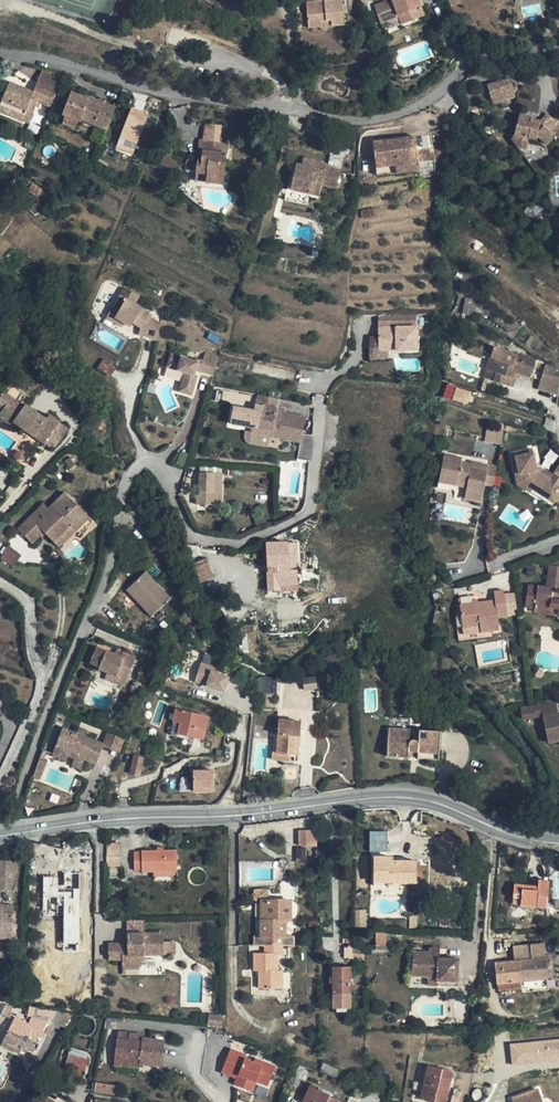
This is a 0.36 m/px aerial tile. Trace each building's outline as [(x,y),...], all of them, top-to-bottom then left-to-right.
[(342,0),(333,0),(321,1),(306,2),(308,27),(322,26),(321,20),(331,19),(332,25),(344,24),(342,0)] [(374,5),(381,23),(398,16),(401,24),(424,15),(421,6),(419,0),(389,0),(374,5)] [(507,77),(484,81),(487,99),(505,97),(507,96),(509,95),(509,93),(507,77)] [(38,82),(34,92),(10,83),(0,107),(0,111),(31,123),(39,100),(52,105),(58,90),(38,82)] [(90,99),(71,92),(63,114),(66,115),(78,120),(81,121),(82,120),(108,130),(112,119),(116,108),(103,103),(90,98),(90,99)] [(148,116),(131,109),(117,148),(133,154),(137,144),(148,116)] [(541,121),(544,126),(553,134),(558,128),(558,125),(548,114),(541,121)] [(78,120),(66,115),(63,123),(75,127),(78,120)] [(541,121),(519,116),(515,135),(531,138),(537,140),(546,147),(556,137),(553,134),(544,126),(542,128),(540,125),(541,121)] [(512,139),(519,150),(524,152),(526,152),(527,150),(531,138),(515,135),(512,139)] [(417,151),(415,137),(374,142),(377,168),(378,175),(419,169),(418,161),(417,151)] [(35,144),(25,140),(27,148),(32,150),(35,144)] [(228,143),(201,140),(199,151),(203,152),(203,158),(199,157),(196,181),(223,184),(228,143)] [(435,159),(434,149),(417,151),(418,161),(435,159)] [(327,164),(304,159),(302,166),(325,171),(326,168),(327,164)] [(337,188),(341,171),(326,168),(325,171),(302,166),(297,165),(292,189),(298,191),(310,193),(319,196),(322,184),(337,188)] [(310,193),(298,191),(296,203),(307,205),(310,193)] [(508,203),(500,199),(495,208),(504,213),(508,203)] [(370,216),(370,208),(362,210),(362,217),(370,216)] [(147,314),(149,310),(133,302),(137,294),(122,286),(118,294),(112,306),(119,309),(115,316),(124,321),(130,325),(132,321),(135,316),(143,321),(141,326),(139,333),(156,337),(160,321),(147,314)] [(119,309),(112,306),(106,318),(121,326),(124,321),(115,316),(119,309)] [(397,314),(378,315),(379,336),(379,350),(389,350),(417,349),(416,327),(397,327),(397,314)] [(143,321),(135,316),(132,321),(141,326),(143,321)] [(379,359),(379,350),(379,336),(369,337),(370,359),(379,359)] [(536,362),(494,347),(486,371),(496,375),(493,383),(509,388),(514,374),(517,375),(530,379),(536,362)] [(389,350),(379,350),(379,359),(389,359),(389,350)] [(195,361),(171,353),(166,366),(183,371),(177,391),(191,396),(197,378),(194,377),(191,376),(193,369),(196,370),(213,376),(218,362),(203,357),(202,361),(201,361),(201,360),(200,360),(199,360),(198,360),(197,360),(196,360),(196,361),(195,361)] [(116,368),(104,360),(98,369),(109,377),(116,368)] [(554,377),(556,369),(546,365),(537,391),(558,398),(558,379),(554,377)] [(496,375),(486,371),(483,379),(493,383),(496,375)] [(517,375),(514,374),(509,388),(512,389),(517,375)] [(467,404),(471,391),(447,383),(443,396),(467,404)] [(5,393),(0,399),(0,405),(4,408),(0,414),(0,417),(9,423),(12,420),(20,426),(44,443),(60,422),(50,414),(47,419),(26,405),(25,407),(5,393)] [(279,399),(259,396),(258,404),(262,405),(258,428),(274,431),(273,437),(281,438),(282,436),(302,440),(306,418),(285,414),(277,412),(277,408),(279,399)] [(253,433),(257,434),(258,428),(262,405),(258,404),(253,433)] [(20,426),(12,420),(9,423),(18,429),(20,426)] [(69,429),(60,422),(44,443),(54,450),(69,429)] [(504,430),(488,426),(485,442),(501,445),(504,430)] [(274,431),(258,428),(257,434),(273,437),(274,431)] [(511,454),(512,458),(516,457),(534,453),(533,449),(511,454)] [(534,453),(516,457),(521,475),(525,474),(526,479),(536,485),(533,489),(542,494),(544,491),(554,497),(558,490),(558,484),(551,479),(538,471),(534,453)] [(463,459),(445,455),(439,481),(457,485),(458,481),(468,484),(467,488),(466,491),(483,494),(485,485),(488,471),(471,467),(471,465),(462,463),(463,459)] [(521,475),(516,457),(512,458),(516,476),(521,475)] [(76,465),(71,458),(65,461),(71,469),(76,465)] [(471,467),(488,471),(489,466),(472,463),(471,465),(471,467)] [(489,466),(488,471),(485,485),(493,486),(497,468),(489,466)] [(551,479),(554,475),(541,467),(538,471),(551,479)] [(214,473),(200,473),(200,492),(213,492),(222,492),(223,474),(214,473)] [(518,484),(526,479),(525,474),(521,475),(516,476),(518,484)] [(536,485),(526,479),(518,484),(531,492),(533,489),(536,485)] [(483,494),(466,491),(465,498),(482,501),(483,494)] [(552,501),(554,497),(544,491),(542,494),(552,501)] [(90,517),(66,492),(49,509),(44,513),(39,509),(19,529),(32,544),(40,536),(44,532),(47,534),(55,542),(72,525),(77,530),(83,525),(90,517)] [(49,509),(44,504),(39,509),(44,513),(49,509)] [(93,521),(90,517),(83,525),(86,528),(93,521)] [(77,530),(72,525),(55,542),(60,548),(77,530)] [(290,571),(288,542),(268,544),(269,591),(280,590),(280,583),(298,583),(298,571),(290,571)] [(296,542),(288,542),(290,571),(298,571),(296,542)] [(22,556),(10,546),(1,558),(15,567),(22,556)] [(194,562),(200,581),(213,578),(207,559),(194,562)] [(164,575),(154,565),(146,572),(157,583),(164,575)] [(550,565),(548,578),(558,580),(558,566),(550,565)] [(157,583),(146,572),(132,586),(142,598),(138,602),(152,617),(171,598),(157,583)] [(548,578),(547,587),(538,586),(537,589),(528,588),(526,600),(536,602),(535,608),(551,610),(551,607),(558,608),(558,601),(552,600),(553,589),(558,590),(558,580),(548,578)] [(142,598),(132,586),(127,590),(138,602),(142,598)] [(505,594),(504,591),(494,592),(495,600),(460,605),(463,627),(480,625),(481,632),(500,630),(498,618),(508,616),(507,611),(505,594)] [(514,593),(505,594),(507,611),(516,609),(514,593)] [(558,612),(558,611),(558,608),(551,607),(551,610),(550,614),(556,615),(558,612)] [(107,650),(98,646),(90,664),(99,668),(107,650)] [(115,653),(107,650),(99,668),(108,672),(126,680),(127,681),(136,658),(123,652),(121,656),(115,653)] [(194,682),(224,693),(231,674),(200,664),(194,682)] [(126,680),(108,672),(105,679),(123,687),(126,680)] [(316,688),(315,678),(303,680),(304,690),(316,688)] [(558,712),(556,703),(541,704),(543,715),(558,712)] [(530,706),(520,707),(522,718),(537,716),(535,705),(530,706)] [(210,717),(176,709),(173,721),(181,723),(178,734),(204,740),(210,717)] [(558,712),(543,715),(548,743),(558,740),(558,716),(558,712)] [(301,722),(280,720),(278,753),(291,754),(299,755),(301,722)] [(181,723),(173,721),(171,735),(177,736),(178,734),(181,723)] [(78,733),(64,727),(53,756),(66,761),(68,756),(75,759),(84,762),(85,760),(96,764),(105,744),(86,736),(78,733)] [(88,730),(80,727),(78,733),(86,736),(88,730)] [(412,759),(412,753),(420,754),(420,759),(442,760),(443,732),(421,731),(421,744),(420,742),(419,741),(418,741),(416,741),(415,741),(413,742),(412,743),(413,730),(391,729),(390,758),(412,759)] [(144,759),(135,756),(131,773),(141,775),(144,759)] [(84,762),(75,759),(72,766),(82,770),(84,762)] [(45,772),(35,769),(29,787),(39,790),(45,772)] [(193,793),(214,792),(213,769),(192,770),(193,793)] [(317,846),(317,830),(300,830),(300,845),(307,845),(307,847),(317,846)] [(369,831),(370,852),(387,851),(387,831),(369,831)] [(121,844),(107,843),(107,857),(121,857),(121,844)] [(307,848),(297,848),(296,862),(307,862),(307,848)] [(178,872),(177,850),(164,850),(157,850),(142,850),(142,852),(135,852),(135,870),(142,870),(142,872),(154,872),(175,872),(178,872)] [(121,857),(107,857),(107,866),(121,866),(121,857)] [(388,862),(388,857),(374,857),(374,882),(418,882),(418,861),(393,861),(393,862),(388,862)] [(17,863),(2,862),(0,889),(15,890),(17,863)] [(61,876),(43,876),(43,899),(63,899),(63,943),(79,943),(79,872),(61,872),(61,876)] [(549,881),(539,880),(538,887),(538,891),(523,890),(523,886),(515,885),(514,897),(517,897),(522,897),(521,905),(547,907),(549,881)] [(262,901),(267,901),(269,901),(269,889),(256,889),(256,901),(262,901)] [(265,946),(283,946),(295,946),(295,945),(295,937),(294,936),(286,936),(286,920),(291,920),(291,900),(269,901),(267,901),(267,920),(262,920),(262,936),(255,936),(254,937),(255,946),(265,946)] [(3,910),(2,914),(13,915),(15,914),(15,905),(0,904),(0,910),(3,910)] [(2,930),(13,931),(13,915),(2,914),(3,910),(0,910),(0,930),(2,930)] [(366,926),(366,911),(356,911),(356,926),(366,926)] [(12,938),(13,931),(2,930),(0,930),(0,938),(12,938)] [(386,933),(376,933),(376,945),(386,946),(386,933)] [(165,934),(129,934),(129,938),(132,938),(132,944),(129,944),(110,943),(110,960),(125,960),(125,966),(143,966),(143,954),(156,954),(156,944),(165,944),(165,943),(165,934)] [(156,944),(156,954),(164,954),(176,954),(176,943),(165,943),(165,944),(156,944)] [(542,944),(530,945),(514,946),(515,961),(495,963),(497,984),(498,984),(522,981),(534,980),(546,978),(542,944)] [(283,946),(265,946),(265,953),(254,953),(254,971),(259,971),(259,989),(283,988),(284,970),(279,971),(278,953),(283,953),(283,946)] [(353,953),(353,947),(345,947),(345,958),(353,958),(353,953)] [(430,953),(413,953),(413,976),(429,976),(438,976),(438,986),(449,986),(449,981),(459,981),(459,959),(440,958),(440,954),(430,953)] [(164,954),(156,954),(143,954),(143,966),(125,966),(125,973),(165,974),(164,954)] [(351,994),(351,967),(334,967),(334,978),(334,983),(334,994),(351,994)] [(438,976),(429,976),(429,985),(438,986),(438,976)] [(534,980),(522,981),(523,989),(523,994),(535,992),(534,980)] [(523,989),(522,981),(498,984),(499,991),(523,989)] [(57,1011),(30,1007),(29,1014),(33,1015),(29,1024),(16,1018),(4,1041),(16,1047),(18,1043),(24,1047),(28,1049),(36,1053),(46,1032),(43,1031),(50,1018),(53,1018),(57,1011)] [(210,1014),(210,1025),(224,1026),(224,1014),(210,1014)] [(135,1034),(130,1034),(129,1040),(118,1039),(115,1060),(140,1063),(163,1066),(166,1041),(143,1038),(142,1042),(134,1040),(135,1034)] [(509,1043),(512,1068),(558,1064),(558,1039),(509,1043)] [(1,1046),(13,1052),(16,1047),(4,1041),(1,1046)] [(16,1047),(13,1052),(20,1055),(22,1051),(24,1047),(18,1043),(16,1047)] [(229,1049),(221,1074),(235,1078),(232,1086),(252,1093),(256,1082),(269,1087),(276,1065),(229,1049)] [(87,1055),(70,1050),(64,1071),(80,1076),(82,1069),(86,1070),(88,1067),(90,1059),(86,1057),(87,1055)] [(339,1070),(324,1063),(321,1071),(336,1077),(339,1070)] [(428,1065),(421,1097),(435,1101),(436,1101),(446,1101),(453,1072),(443,1069),(428,1065)] [(256,1084),(253,1095),(266,1097),(268,1087),(256,1084)] [(312,1084),(308,1094),(304,1101),(341,1101),(330,1097),(332,1093),(312,1084)] [(113,1090),(94,1087),(93,1094),(112,1097),(113,1090)] [(538,1088),(512,1098),(513,1101),(543,1101),(538,1088)] [(308,1094),(300,1090),(294,1101),(304,1101),(308,1094)]
